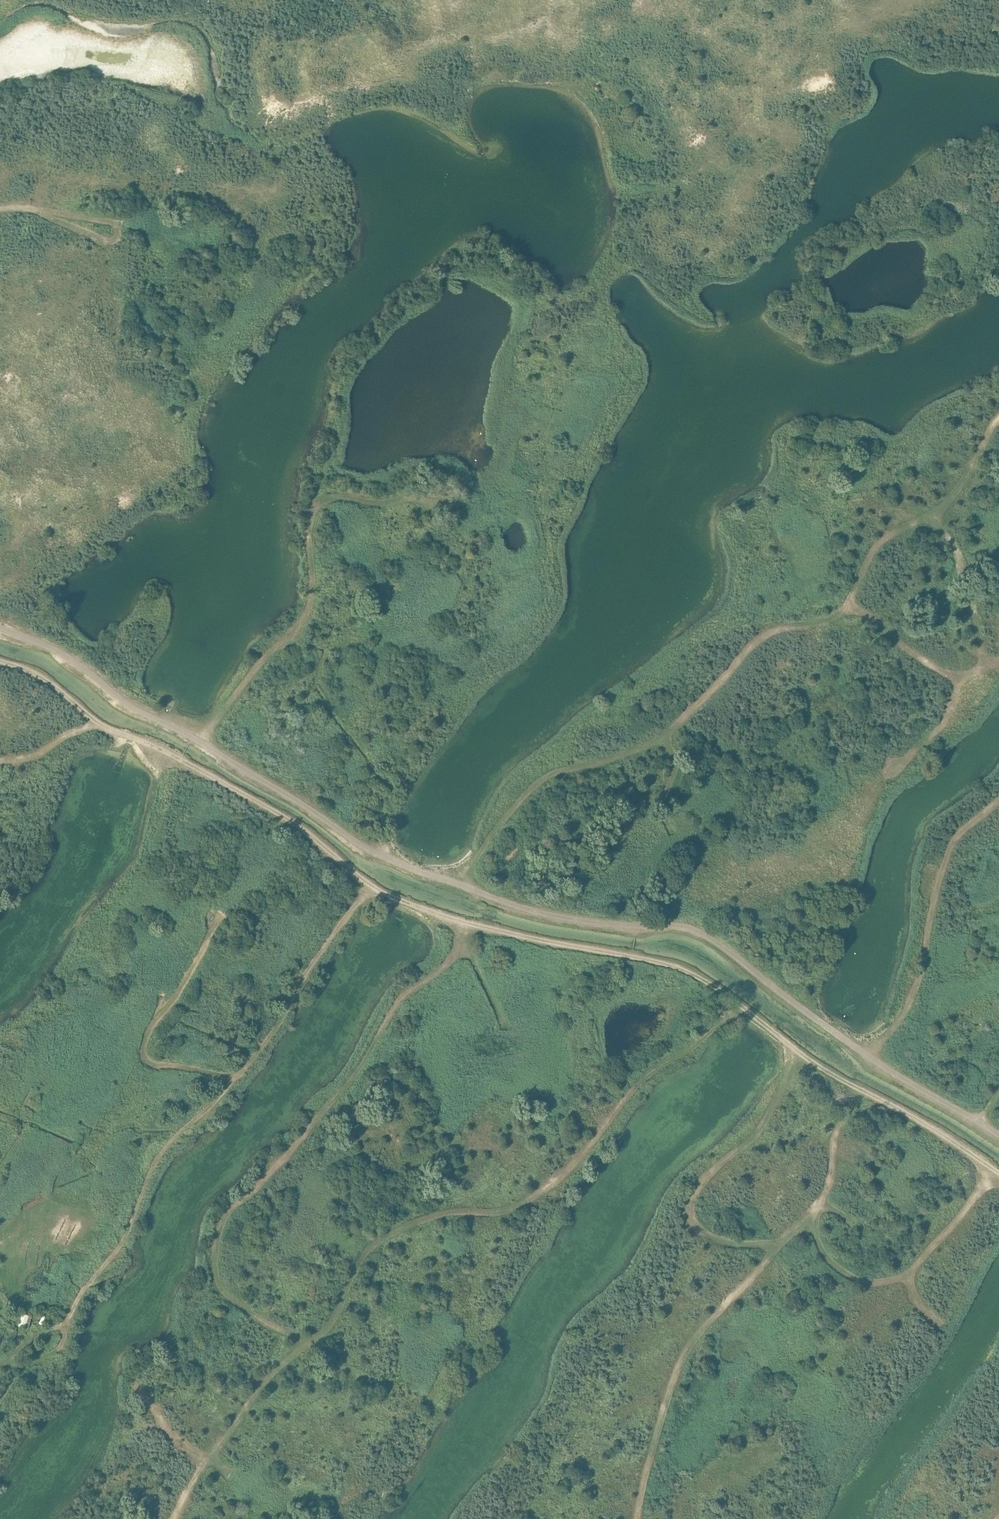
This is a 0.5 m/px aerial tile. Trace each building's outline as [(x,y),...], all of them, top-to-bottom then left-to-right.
[(22,1312),(18,1325),(25,1327),(29,1314),(22,1312)] [(44,1314),(40,1322),(44,1324),(48,1316),(44,1314)]
